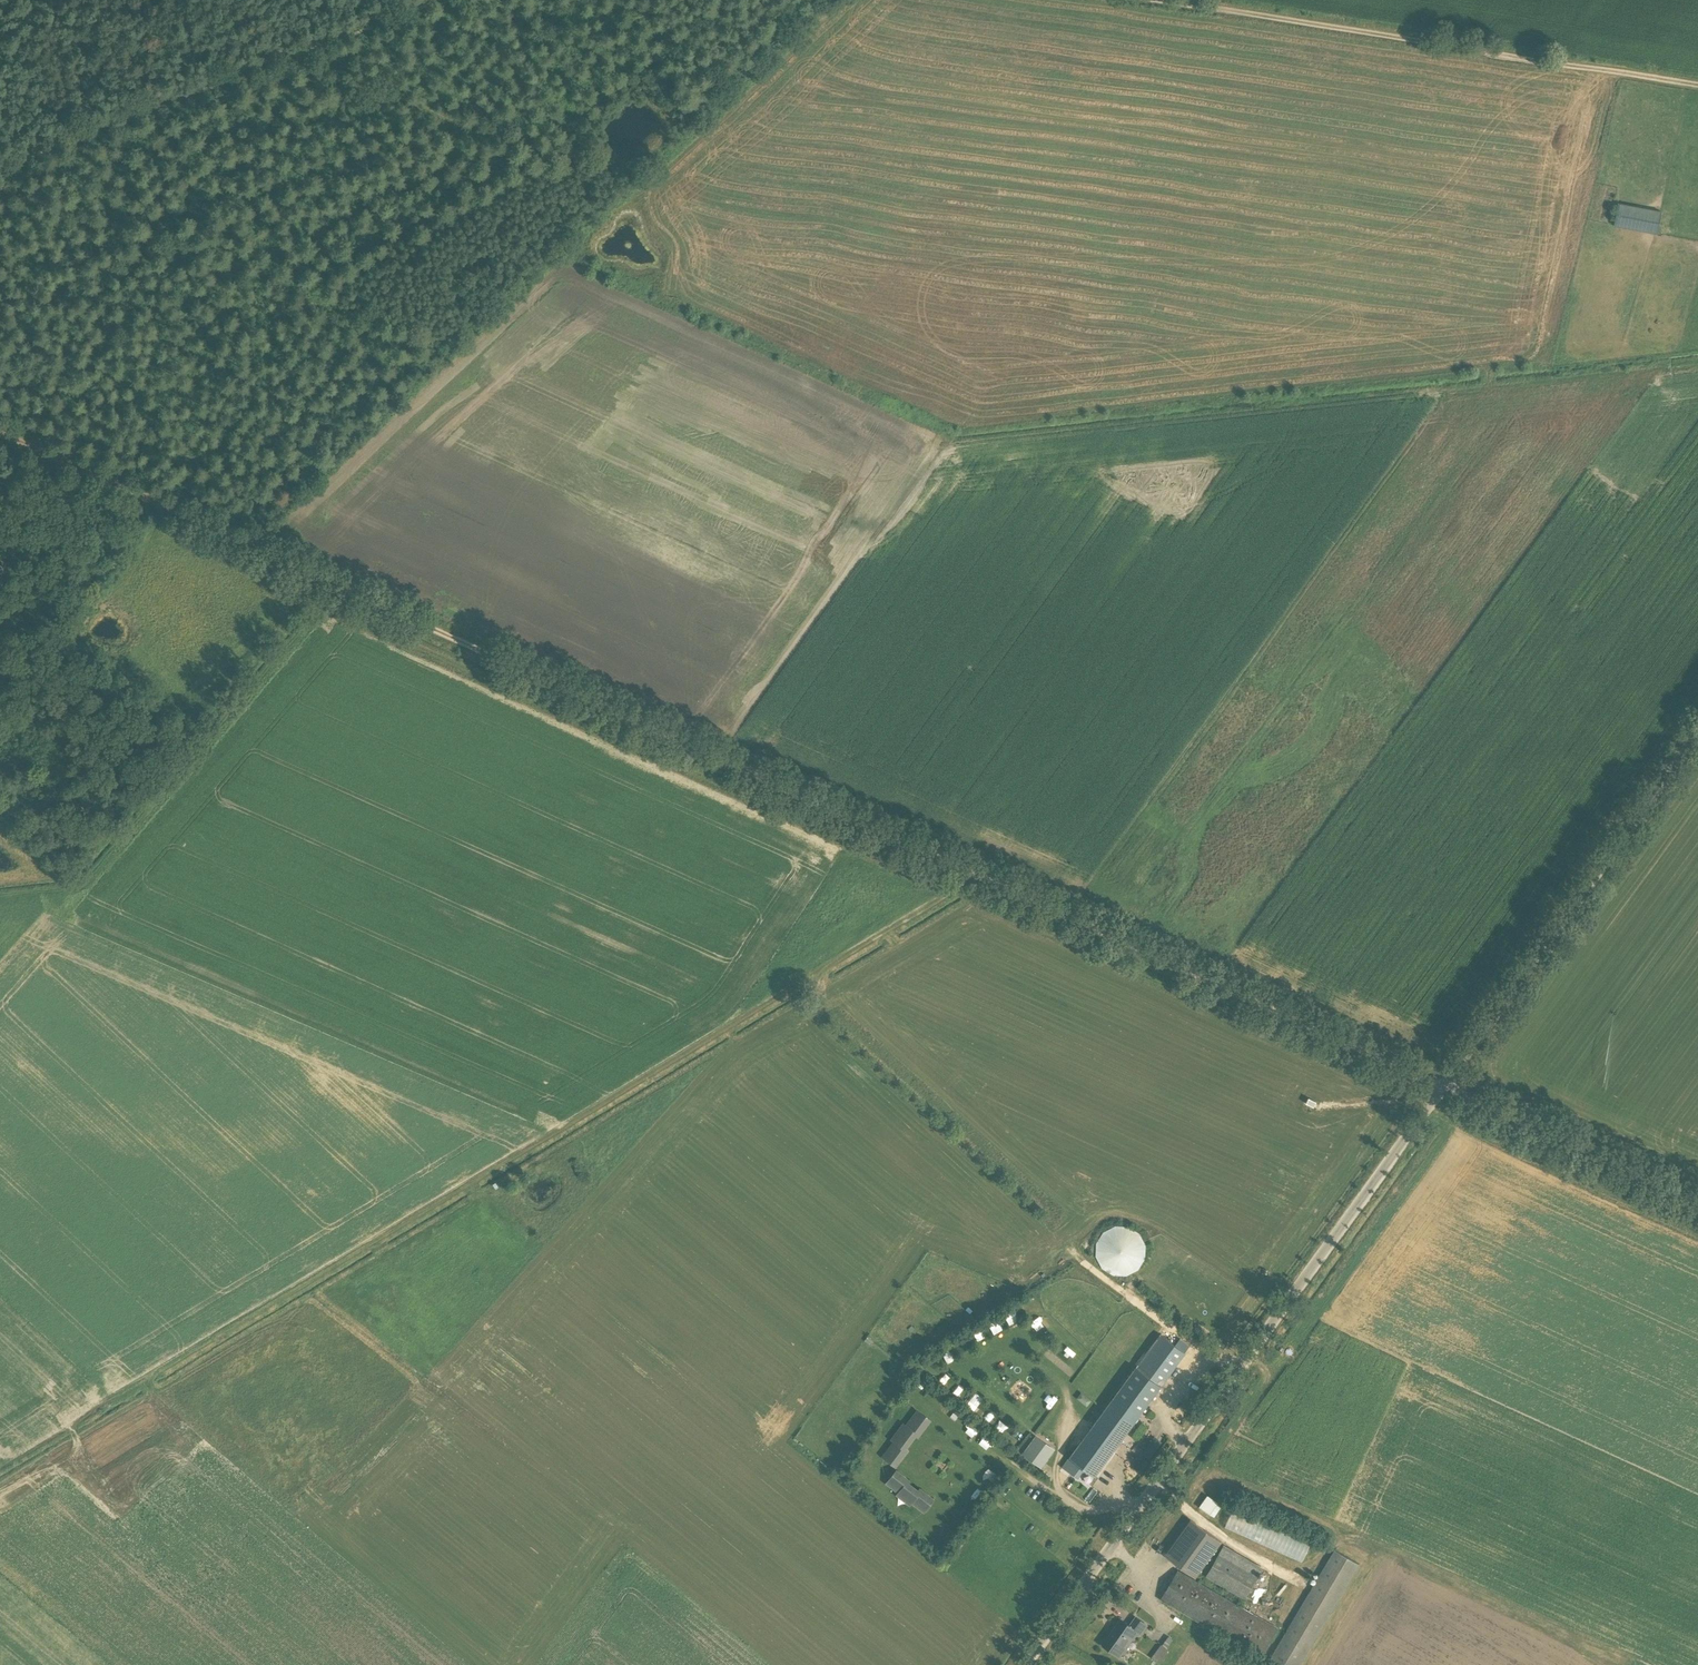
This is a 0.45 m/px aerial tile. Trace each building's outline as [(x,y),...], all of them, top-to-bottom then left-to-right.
[(1662,212),(1618,204),(1614,226),(1658,234),(1662,212)] [(1314,1107),(1316,1102),(1309,1098),(1306,1104),(1314,1107)] [(1140,1257),(1140,1254),(1140,1251),(1139,1247),(1137,1243),(1134,1240),(1130,1237),(1127,1236),(1123,1235),(1119,1235),(1115,1235),(1112,1237),(1108,1239),(1106,1241),(1104,1244),(1102,1247),(1101,1251),(1101,1255),(1101,1259),(1103,1263),(1105,1267),(1107,1269),(1111,1272),(1114,1273),(1117,1274),(1122,1274),(1125,1273),(1129,1272),(1131,1271),(1134,1268),(1137,1265),(1139,1262),(1140,1257)] [(1094,1425),(1118,1444),(1142,1412),(1189,1346),(1179,1339),(1175,1345),(1161,1334),(1135,1369),(1117,1393),(1094,1425)] [(914,1433),(916,1435),(928,1420),(918,1412),(907,1428),(914,1433)] [(1118,1444),(1094,1425),(1072,1454),(1062,1468),(1077,1479),(1085,1469),(1095,1476),(1118,1444)] [(895,1443),(903,1448),(914,1433),(907,1428),(904,1426),(893,1441),(895,1443)] [(1024,1455),(1042,1468),(1055,1451),(1037,1438),(1024,1455)] [(884,1458),(894,1465),(905,1450),(903,1448),(895,1443),(884,1458)] [(1134,1458),(1132,1469),(1142,1470),(1143,1460),(1134,1458)] [(885,1482),(889,1485),(900,1493),(906,1486),(907,1483),(893,1472),(885,1482)] [(906,1486),(900,1493),(901,1494),(899,1496),(910,1505),(912,1502),(918,1495),(906,1486)] [(912,1502),(924,1512),(932,1502),(919,1492),(918,1495),(912,1502)] [(1207,1496),(1200,1507),(1214,1517),(1221,1507),(1217,1504),(1218,1504),(1207,1496)] [(1222,1529),(1302,1561),(1310,1541),(1230,1509),(1222,1529)] [(1190,1520),(1165,1556),(1195,1578),(1221,1542),(1190,1520)] [(1224,1546),(1205,1577),(1244,1600),(1263,1569),(1224,1546)] [(1359,1565),(1334,1551),(1268,1663),(1271,1664),(1300,1664),(1359,1565)] [(1277,1628),(1178,1571),(1161,1599),(1223,1636),(1219,1644),(1226,1648),(1228,1643),(1230,1645),(1232,1642),(1260,1658),(1277,1628)] [(1140,1634),(1147,1625),(1135,1616),(1128,1625),(1120,1619),(1102,1645),(1116,1655),(1128,1638),(1130,1640),(1136,1631),(1140,1634)] [(1169,1637),(1162,1645),(1167,1648),(1173,1640),(1169,1637)]
